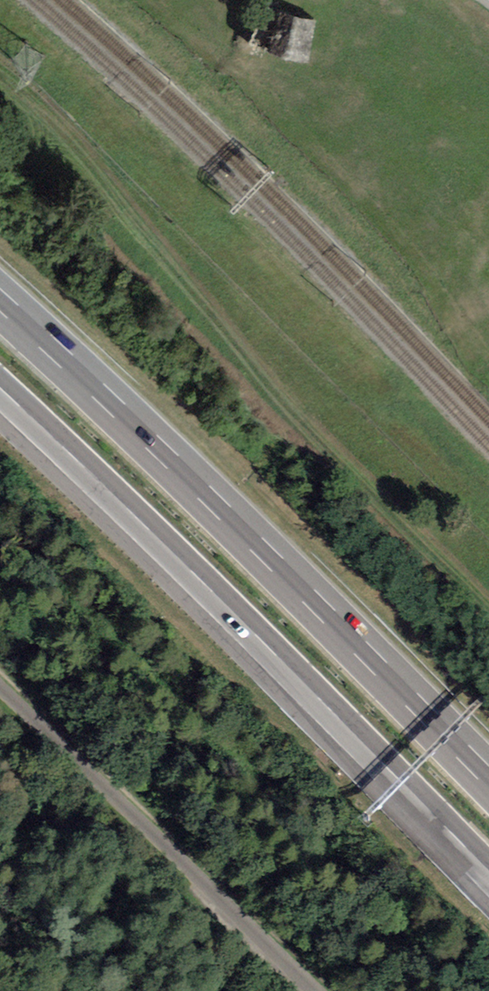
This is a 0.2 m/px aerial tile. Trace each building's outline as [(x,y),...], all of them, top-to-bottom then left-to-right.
[(309,16),(266,6),(258,42),(302,51),(309,16)]
